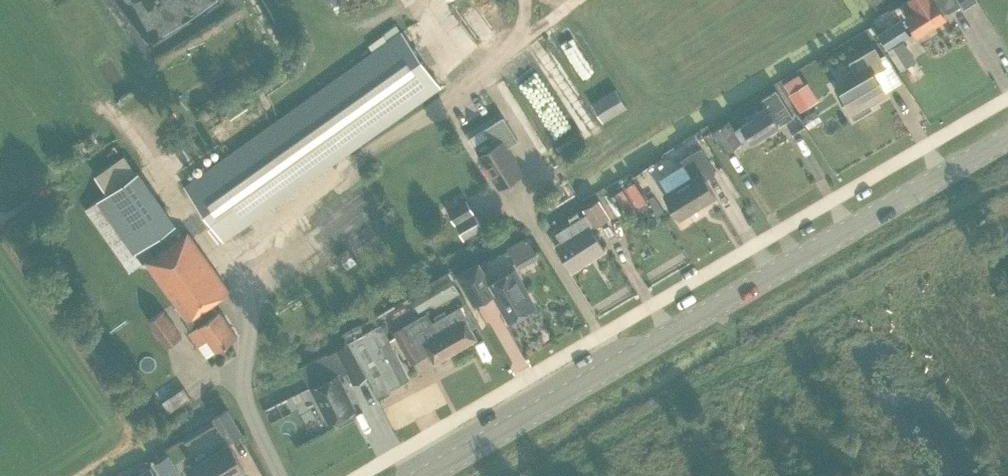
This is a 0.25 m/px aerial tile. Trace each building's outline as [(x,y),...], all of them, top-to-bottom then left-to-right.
[(153,38),(229,0),(134,0),(153,38)] [(504,15),(492,0),(468,0),(489,26),(504,15)] [(962,3),(960,0),(910,0),(916,10),(906,16),(919,35),(946,18),(944,15),(962,3)] [(879,33),(889,49),(903,41),(902,40),(910,35),(900,20),(879,33)] [(210,229),(218,241),(439,84),(403,33),(185,187),(213,226),(210,229)] [(915,60),(903,41),(889,49),(889,50),(901,69),(915,60)] [(857,75),(836,87),(854,118),(871,108),(868,103),(887,92),(876,72),(886,66),(875,47),(850,61),(857,75)] [(819,99),(808,81),(789,92),(799,110),(819,99)] [(628,107),(616,87),(591,101),(603,122),(628,107)] [(753,141),(793,115),(776,89),(761,98),(766,106),(753,114),(754,116),(742,124),(753,141)] [(499,187),(523,172),(507,147),(518,140),(503,116),(484,128),(494,145),(479,155),(499,187)] [(725,152),(742,141),(728,120),(712,130),(725,152)] [(705,178),(716,171),(701,147),(682,159),(693,176),(665,194),(680,217),(715,195),(705,178)] [(138,171),(137,172),(126,156),(95,176),(107,193),(85,208),(129,272),(150,257),(142,247),(175,224),(138,171)] [(483,228),(466,198),(446,210),(463,239),(483,228)] [(375,202),(380,226),(397,222),(391,199),(375,202)] [(595,225),(609,216),(598,199),(584,208),(595,225)] [(342,237),(356,223),(345,212),(331,227),(342,237)] [(572,270),(605,249),(588,223),(575,231),(570,223),(556,232),(561,240),(555,244),(572,270)] [(195,327),(189,331),(199,344),(208,338),(216,350),(237,335),(219,310),(217,311),(211,302),(228,290),(188,232),(146,261),(187,320),(189,319),(195,327)] [(527,237),(508,248),(517,262),(535,251),(527,237)] [(494,292),(510,319),(534,305),(513,269),(489,284),(477,264),(458,275),(475,303),(494,292)] [(460,292),(448,270),(408,292),(419,310),(432,303),(434,307),(460,292)] [(427,313),(394,332),(410,359),(426,349),(434,362),(477,338),(465,317),(463,319),(457,308),(433,322),(427,313)] [(163,310),(149,320),(168,346),(181,336),(163,310)] [(360,323),(345,331),(349,341),(348,341),(366,376),(375,395),(410,377),(380,324),(365,332),(360,323)] [(497,340),(486,346),(497,366),(508,360),(497,340)] [(326,353),(301,366),(306,376),(312,387),(329,421),(357,407),(351,394),(339,371),(346,368),(353,383),(365,377),(366,376),(348,341),(347,342),(336,348),(336,350),(327,355),(326,353)] [(190,397),(184,387),(163,401),(170,410),(190,397)] [(228,440),(240,433),(241,432),(227,408),(213,417),(228,440)] [(199,475),(235,475),(245,470),(230,444),(193,465),(199,475)] [(169,453),(154,462),(162,475),(171,475),(179,471),(169,453)] [(150,466),(133,475),(156,475),(150,466)]
